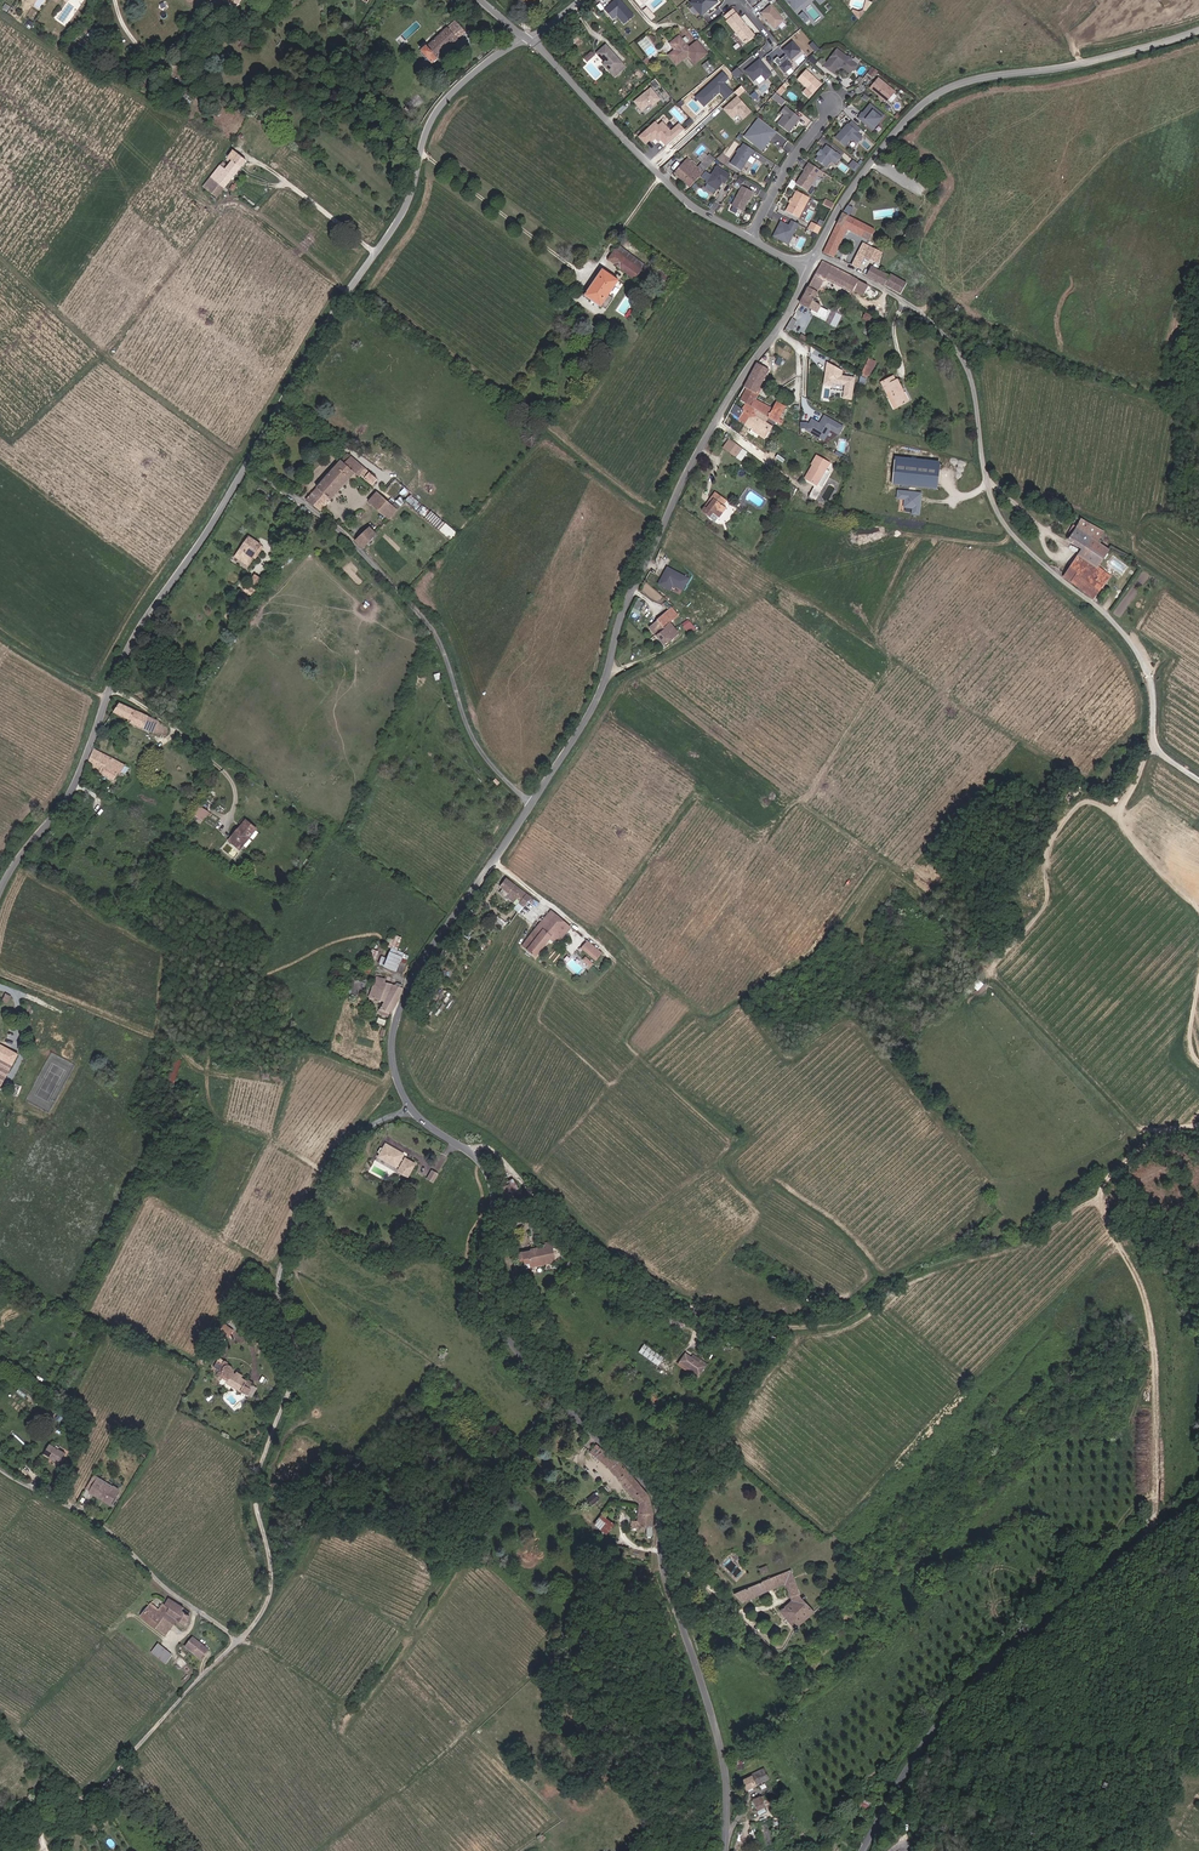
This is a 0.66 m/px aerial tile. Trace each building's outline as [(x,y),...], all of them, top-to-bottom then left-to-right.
[(220,2),(232,11),(240,0),(221,0),(220,2)] [(602,9),(610,18),(614,14),(622,23),(631,15),(618,0),(613,0),(612,0),(613,2),(611,4),(610,3),(602,9)] [(689,1),(700,14),(716,1),(715,0),(691,0),(689,1)] [(786,1),(794,10),(805,0),(787,0),(786,1)] [(870,1),(866,0),(863,10),(865,11),(871,3),(870,1)] [(760,13),(773,28),(782,21),(769,5),(760,13)] [(649,19),(652,16),(644,6),(641,9),(649,19)] [(734,10),(727,15),(730,19),(728,21),(747,45),(756,38),(734,10)] [(809,21),(802,12),(798,15),(805,24),(809,21)] [(456,21),(422,52),(433,64),(467,34),(456,21)] [(692,47),(682,36),(673,44),(678,51),(672,55),(680,65),(691,56),(697,63),(709,53),(699,41),(692,47)] [(809,45),(816,52),(820,48),(813,41),(809,45)] [(799,52),(792,43),(782,51),(785,55),(779,60),(777,57),(773,60),(783,73),(791,67),(786,61),(789,59),(790,60),(799,52)] [(627,66),(608,44),(598,53),(605,62),(603,63),(614,77),(627,66)] [(850,69),(854,63),(853,62),(853,61),(849,58),(848,58),(838,50),(834,55),(832,57),(824,67),(833,74),(838,68),(838,66),(840,66),(841,67),(851,75),(853,72),(850,69)] [(593,53),(585,60),(588,63),(596,56),(593,53)] [(816,65),(820,59),(813,55),(809,60),(816,65)] [(749,67),(744,72),(752,82),(760,75),(762,78),(763,78),(764,80),(770,75),(768,73),(768,72),(758,60),(753,64),(754,65),(751,68),(749,67)] [(710,62),(705,66),(710,71),(715,67),(710,62)] [(874,77),(879,71),(873,66),(869,73),(874,77)] [(736,68),(729,73),(734,79),(740,73),(736,68)] [(812,94),(821,85),(817,82),(815,82),(814,80),(814,79),(806,71),(797,80),(812,94)] [(726,78),(720,72),(711,81),(723,93),(728,89),(721,83),(726,78)] [(892,91),(878,79),(869,89),(883,101),(892,91)] [(721,96),(723,93),(711,81),(698,93),(701,96),(697,101),(702,106),(712,97),(711,96),(714,93),(715,94),(717,92),(721,96)] [(780,97),(785,91),(781,88),(775,94),(780,97)] [(649,89),(633,103),(640,112),(649,105),(651,107),(658,100),(649,89)] [(786,102),(775,94),(772,98),(782,107),(786,102)] [(735,96),(722,109),(730,118),(736,113),(741,118),(749,111),(735,96)] [(872,132),(884,117),(870,105),(858,120),(872,132)] [(789,133),(800,119),(785,107),(780,113),(785,117),(786,118),(783,122),(782,121),(778,125),(789,133)] [(768,141),(776,132),(758,118),(751,127),(744,137),(753,144),(756,140),(760,144),(765,138),(768,141)] [(653,123),(637,138),(644,145),(648,141),(650,143),(653,140),(657,143),(659,140),(665,147),(682,131),(677,125),(669,133),(661,124),(657,127),(653,123)] [(862,138),(847,125),(844,129),(845,130),(843,132),(840,132),(834,139),(844,147),(848,143),(847,142),(850,139),(851,139),(857,144),(862,138)] [(740,171),(753,151),(742,144),(739,148),(737,149),(736,151),(736,153),(729,164),(740,171)] [(835,166),(841,158),(826,146),(815,161),(825,169),(830,162),(835,166)] [(687,158),(673,173),(689,187),(714,159),(711,156),(709,159),(706,156),(696,167),(687,158)] [(247,163),(242,159),(236,165),(231,161),(228,165),(232,167),(228,172),(222,168),(204,190),(217,201),(247,163)] [(858,166),(852,161),(848,166),(854,171),(858,166)] [(806,192),(817,176),(819,178),(822,173),(808,164),(805,168),(806,169),(795,185),(806,192)] [(717,182),(719,180),(724,183),(729,175),(716,167),(705,183),(716,190),(720,184),(717,182)] [(740,176),(737,181),(753,191),(756,186),(740,176)] [(742,212),(752,192),(741,187),(731,206),(742,212)] [(797,219),(808,199),(796,192),(792,200),(789,204),(785,212),(797,219)] [(829,209),(832,204),(823,200),(820,205),(829,209)] [(843,211),(822,253),(832,257),(845,229),(868,240),(873,231),(843,216),(845,212),(843,211)] [(786,245),(794,230),(779,222),(772,237),(786,245)] [(794,230),(797,225),(790,222),(788,226),(794,230)] [(819,228),(810,223),(806,230),(816,235),(819,228)] [(902,236),(899,242),(905,245),(908,238),(902,236)] [(850,265),(857,268),(863,256),(875,263),(880,253),(861,243),(850,265)] [(610,259),(637,279),(644,270),(643,269),(647,264),(621,246),(618,250),(618,249),(610,259)] [(822,293),(821,292),(827,280),(848,292),(850,289),(865,298),(870,288),(822,262),(800,303),(821,314),(825,306),(817,302),(822,293)] [(875,267),(870,276),(905,295),(910,285),(893,275),(893,277),(875,267)] [(612,296),(623,281),(606,269),(587,296),(604,308),(605,306),(609,309),(616,299),(612,296)] [(864,318),(871,321),(873,316),(866,313),(864,318)] [(795,317),(791,315),(784,330),(787,332),(795,317)] [(878,361),(872,358),(865,373),(871,375),(878,361)] [(742,401),(748,404),(753,407),(757,398),(758,399),(764,389),(762,388),(772,370),(759,363),(746,387),(749,389),(742,401)] [(842,396),(850,397),(853,376),(824,372),(823,383),(831,384),(831,381),(844,383),(842,396)] [(899,380),(896,382),(893,377),(883,383),(885,388),(888,387),(899,406),(909,400),(899,380)] [(772,417),(776,409),(758,399),(757,398),(753,407),(772,417)] [(776,409),(772,417),(784,424),(786,421),(782,419),(790,406),(781,401),(776,409)] [(753,407),(748,404),(740,418),(750,423),(753,425),(751,428),(769,437),(775,426),(769,423),(772,417),(753,407)] [(805,422),(800,421),(799,428),(805,428),(805,429),(823,439),(829,428),(838,433),(842,425),(823,414),(819,422),(811,418),(808,423),(805,422)] [(744,448),(732,439),(725,447),(737,457),(744,448)] [(375,486),(381,480),(348,453),(310,499),(324,511),(358,472),(375,486)] [(812,464),(805,477),(815,483),(805,500),(821,508),(824,503),(815,499),(822,487),(816,484),(817,482),(825,468),(829,461),(816,454),(811,463),(812,464)] [(939,464),(894,460),(892,483),(936,487),(939,464)] [(828,469),(825,468),(817,482),(820,484),(822,484),(829,471),(828,469)] [(370,501),(391,519),(404,504),(406,506),(407,504),(454,541),(459,534),(397,479),(382,495),(378,492),(370,501)] [(707,508),(704,506),(701,511),(709,516),(712,512),(718,516),(725,505),(721,503),(725,498),(714,491),(708,501),(710,502),(707,508)] [(920,493),(897,491),(896,498),(904,499),(903,507),(912,508),(911,514),(918,515),(919,502),(918,501),(918,498),(920,498),(920,493)] [(1107,534),(1085,519),(1071,540),(1085,549),(1065,578),(1096,598),(1113,574),(1102,567),(1112,551),(1101,543),(1107,534)] [(372,528),(360,541),(367,549),(380,534),(372,528)] [(238,557),(244,561),(249,555),(255,559),(264,545),(252,537),(238,557)] [(250,566),(255,559),(249,555),(244,561),(250,566)] [(661,575),(656,584),(664,589),(669,585),(679,591),(685,580),(665,568),(662,573),(663,573),(662,576),(661,575)] [(251,582),(259,586),(264,578),(255,574),(251,582)] [(249,585),(245,590),(255,596),(258,590),(249,585)] [(639,599),(632,611),(639,615),(646,603),(639,599)] [(648,627),(656,636),(671,624),(670,623),(678,616),(670,608),(668,610),(666,608),(664,610),(665,611),(655,619),(656,620),(648,627)] [(679,634),(671,624),(656,636),(664,646),(679,634)] [(689,637),(695,632),(687,625),(684,627),(689,633),(687,635),(689,637)] [(159,730),(163,721),(121,703),(117,713),(131,719),(130,721),(145,727),(148,729),(148,727),(155,730),(156,729),(159,730)] [(109,756),(97,750),(90,764),(116,777),(120,769),(123,770),(126,763),(110,755),(109,756)] [(211,810),(202,804),(197,811),(195,815),(204,821),(211,810)] [(248,832),(255,824),(249,819),(235,837),(245,845),(253,835),(248,832)] [(248,832),(253,835),(259,827),(255,824),(248,832)] [(245,845),(235,837),(231,841),(242,849),(245,845)] [(534,896),(509,877),(503,885),(511,893),(508,896),(518,905),(520,902),(526,906),(534,896)] [(561,939),(572,926),(553,910),(524,944),(536,955),(554,934),(561,939)] [(389,959),(383,956),(380,964),(403,972),(410,954),(399,950),(404,937),(395,933),(390,947),(393,948),(389,959)] [(603,952),(589,940),(584,946),(598,958),(603,952)] [(595,963),(588,956),(585,959),(593,965),(595,963)] [(364,978),(353,975),(350,991),(360,993),(364,978)] [(378,976),(371,998),(386,1002),(384,1009),(382,1008),(380,1014),(390,1017),(391,1013),(394,1014),(403,987),(387,982),(388,979),(378,976)] [(3,993),(0,998),(0,1000),(7,1004),(11,996),(8,994),(7,996),(3,993)] [(20,1055),(0,1043),(0,1044),(0,1089),(20,1055)] [(649,1051),(643,1056),(649,1061),(654,1055),(649,1051)] [(169,1081),(179,1082),(181,1058),(172,1057),(169,1081)] [(407,1155),(388,1144),(380,1157),(400,1169),(401,1167),(403,1168),(400,1171),(412,1178),(420,1164),(408,1157),(406,1160),(405,1159),(407,1155)] [(435,1182),(440,1174),(433,1171),(429,1179),(435,1182)] [(511,1184),(518,1197),(522,1195),(516,1182),(511,1184)] [(510,1200),(514,1198),(508,1186),(504,1188),(510,1200)] [(548,1247),(521,1251),(523,1260),(528,1259),(528,1264),(533,1263),(534,1267),(555,1263),(555,1260),(558,1260),(555,1241),(547,1243),(548,1247)] [(230,1337),(236,1331),(230,1326),(225,1332),(230,1337)] [(644,1344),(640,1352),(660,1364),(665,1355),(644,1344)] [(688,1373),(699,1380),(710,1364),(696,1354),(694,1357),(688,1353),(681,1364),(690,1370),(688,1373)] [(225,1375),(230,1380),(228,1383),(250,1394),(253,1387),(252,1386),(253,1382),(235,1373),(234,1370),(231,1366),(230,1365),(229,1362),(229,1361),(227,1361),(226,1362),(226,1363),(226,1369),(216,1363),(213,1369),(219,1372),(218,1375),(224,1378),(225,1375)] [(130,1443),(121,1438),(120,1442),(128,1446),(130,1443)] [(598,1458),(610,1470),(641,1504),(640,1528),(648,1528),(648,1535),(654,1535),(654,1508),(653,1500),(647,1490),(622,1461),(620,1462),(607,1450),(606,1451),(598,1443),(589,1452),(597,1460),(598,1458)] [(62,1463),(68,1453),(57,1448),(51,1458),(62,1463)] [(94,1492),(101,1481),(104,1483),(106,1480),(97,1475),(95,1478),(89,1489),(94,1492)] [(112,1504),(120,1492),(104,1483),(101,1481),(94,1492),(93,1493),(112,1504)] [(595,1492),(587,1499),(593,1505),(601,1499),(595,1492)] [(609,1535),(616,1524),(602,1514),(594,1525),(609,1535)] [(758,1586),(739,1595),(747,1603),(789,1585),(796,1602),(784,1610),(797,1627),(797,1628),(797,1630),(798,1631),(800,1632),(802,1630),(802,1629),(802,1627),(819,1614),(805,1598),(795,1570),(758,1586)] [(167,1635),(179,1620),(186,1625),(192,1617),(184,1611),(185,1609),(171,1598),(166,1605),(165,1604),(161,1609),(153,1602),(142,1616),(167,1635)] [(194,1637),(186,1646),(203,1660),(210,1651),(194,1637)] [(159,1644),(153,1652),(167,1663),(173,1655),(159,1644)] [(684,1691),(686,1698),(695,1695),(692,1688),(684,1691)] [(757,1779),(755,1775),(744,1780),(748,1790),(766,1782),(772,1778),(770,1773),(763,1776),(757,1779)] [(754,1803),(756,1807),(758,1806),(760,1810),(769,1806),(764,1795),(756,1799),(757,1802),(754,1803)]
